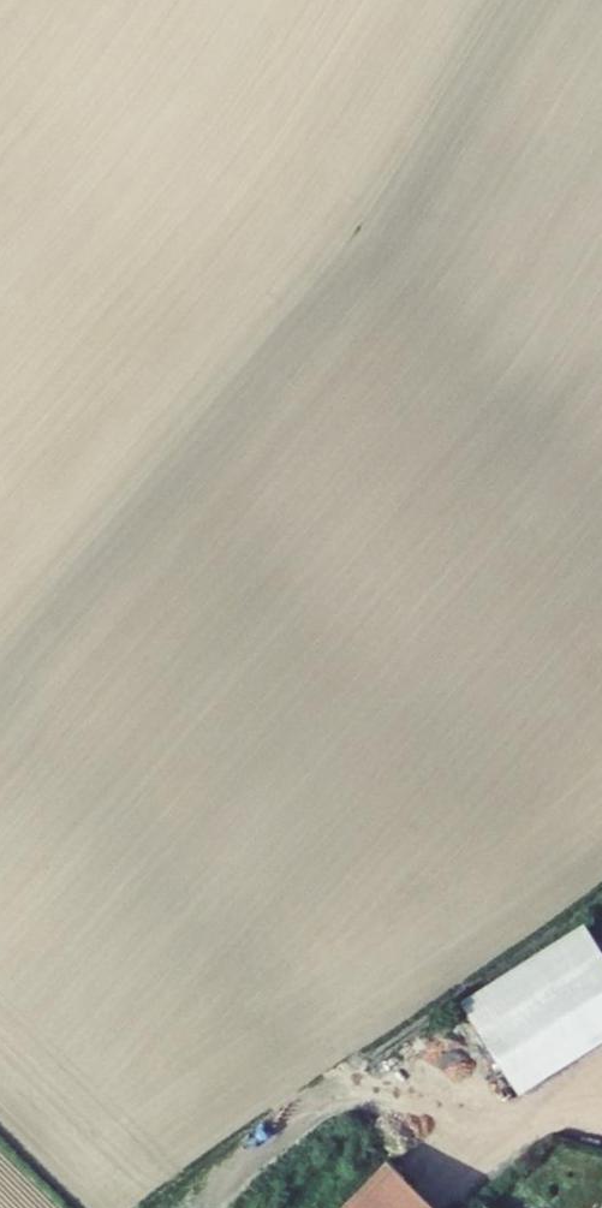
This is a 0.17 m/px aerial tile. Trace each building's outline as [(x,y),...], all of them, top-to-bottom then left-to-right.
[(601,1023),(542,935),(442,1003),(502,1091),(601,1023)] [(332,1207),(431,1207),(377,1159),(332,1207)] [(592,1207),(601,1207),(601,1198),(592,1207)]
